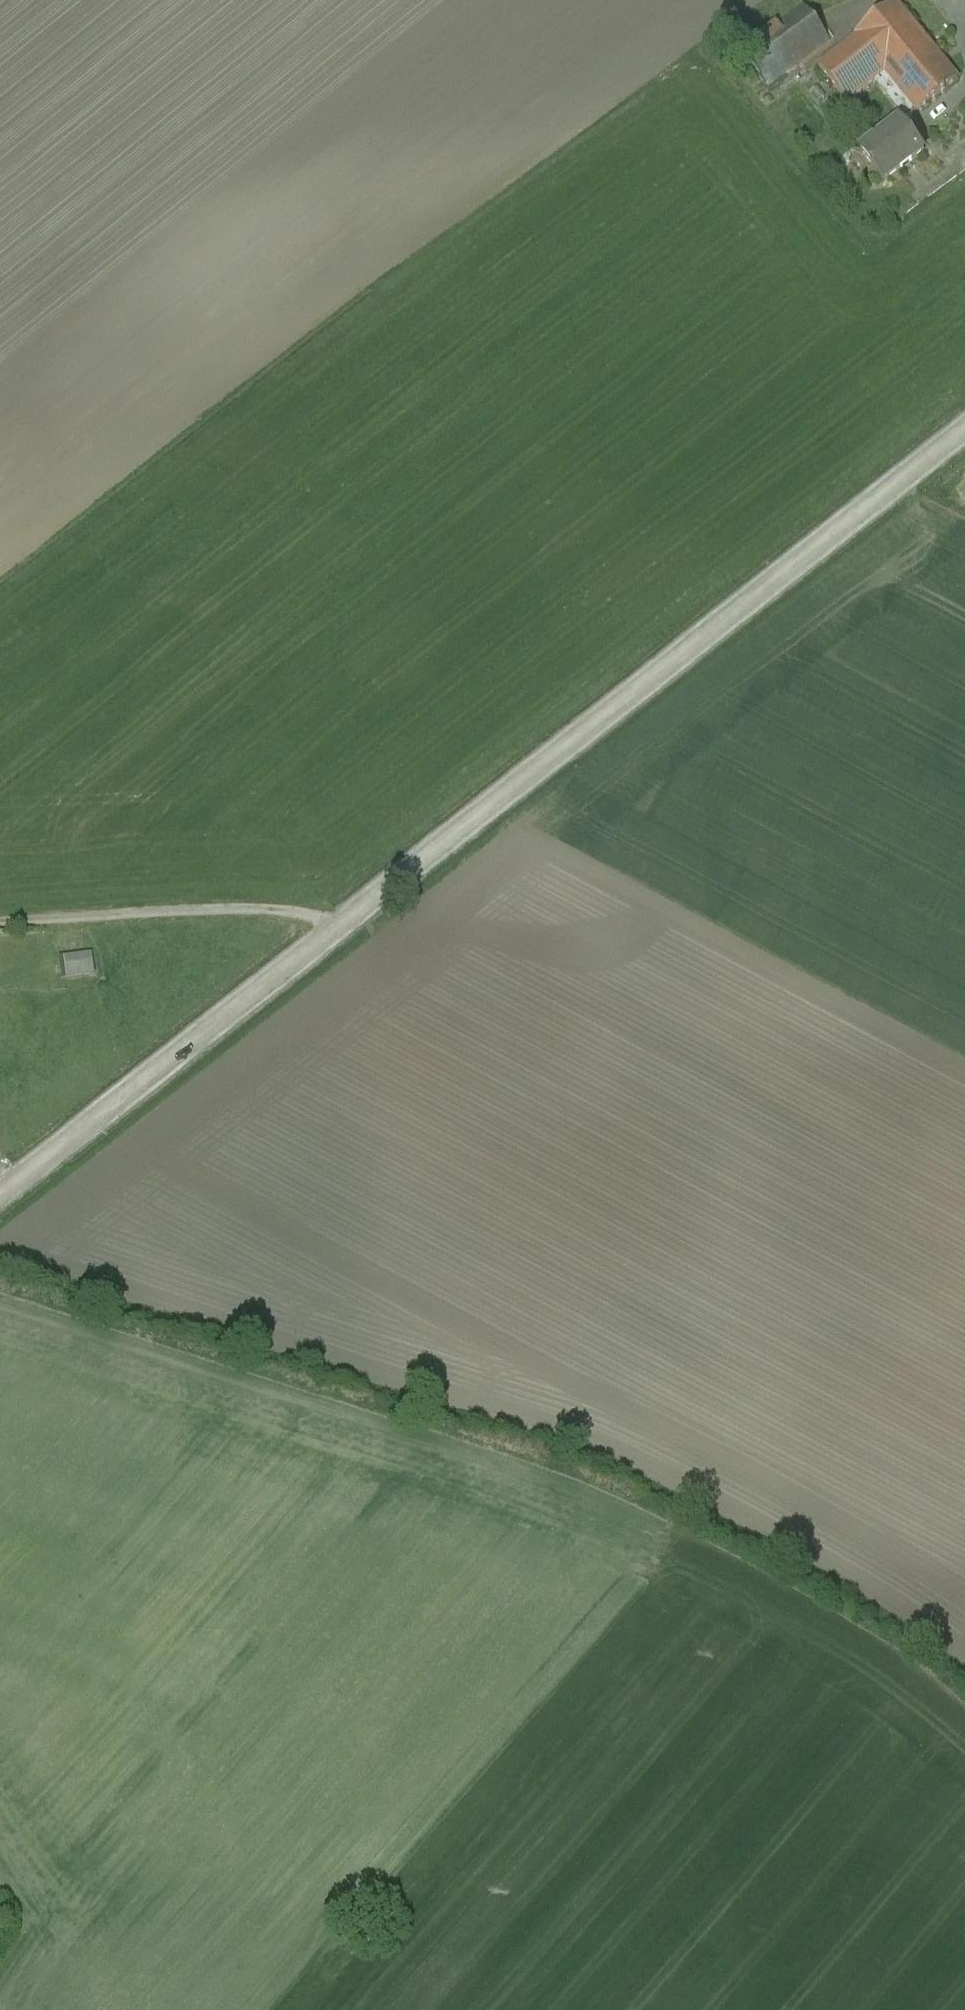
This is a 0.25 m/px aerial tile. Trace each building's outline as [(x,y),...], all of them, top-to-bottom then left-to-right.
[(803,3),(741,49),(768,85),(829,39),(803,3)] [(957,79),(896,4),(857,36),(885,71),(917,110),(957,79)] [(857,36),(820,66),(848,101),(885,71),(857,36)] [(900,121),(861,152),(884,182),(924,151),(900,121)] [(91,953),(59,958),(62,978),(93,973),(91,953)]
